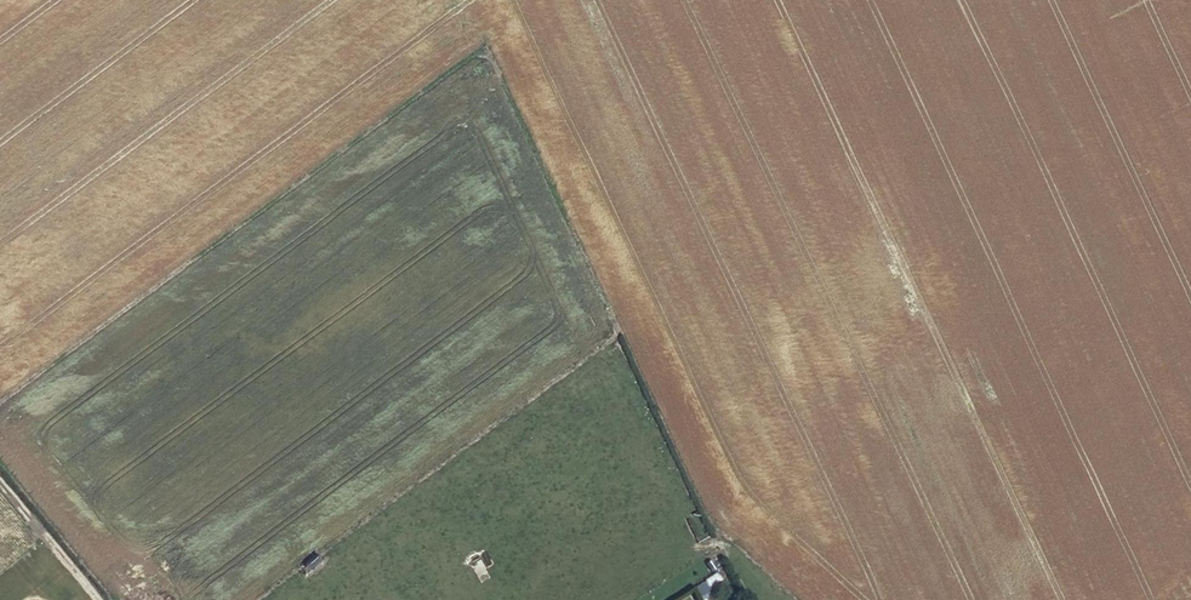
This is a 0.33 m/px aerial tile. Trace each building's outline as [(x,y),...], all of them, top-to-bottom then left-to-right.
[(320,566),(307,576),(313,585),(327,575),(320,566)] [(711,590),(722,587),(719,576),(696,583),(701,599),(702,599),(713,597),(711,590)]
